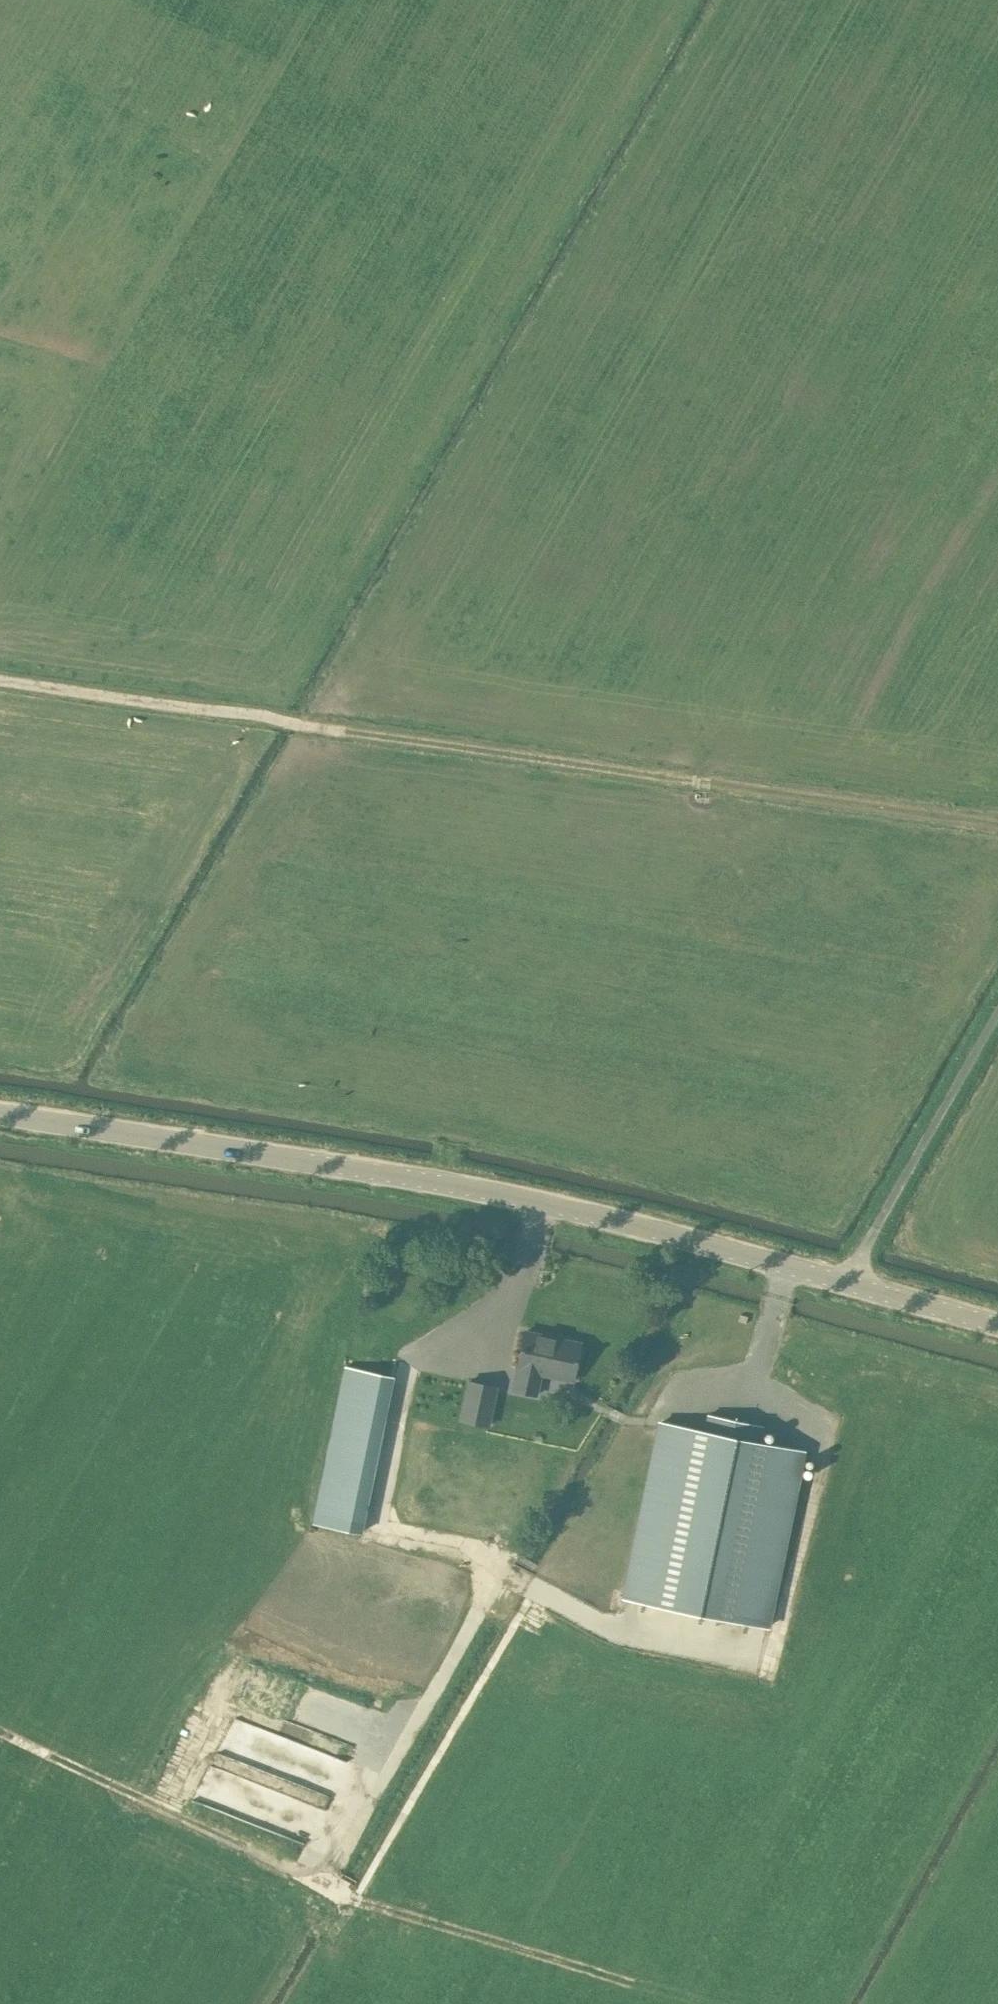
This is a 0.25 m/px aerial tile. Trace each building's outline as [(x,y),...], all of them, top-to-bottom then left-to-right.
[(519,1389),(536,1394),(541,1372),(573,1379),(581,1343),(525,1331),(517,1367),(518,1368),(514,1389),(519,1389)] [(496,1386),(469,1380),(461,1419),(488,1425),(496,1386)] [(388,1397),(341,1387),(316,1508),(364,1518),(388,1397)] [(707,1430),(664,1421),(627,1598),(768,1627),(804,1450),(761,1441),(764,1425),(710,1414),(707,1430)] [(255,1726),(232,1718),(220,1750),(242,1759),(255,1726)]
